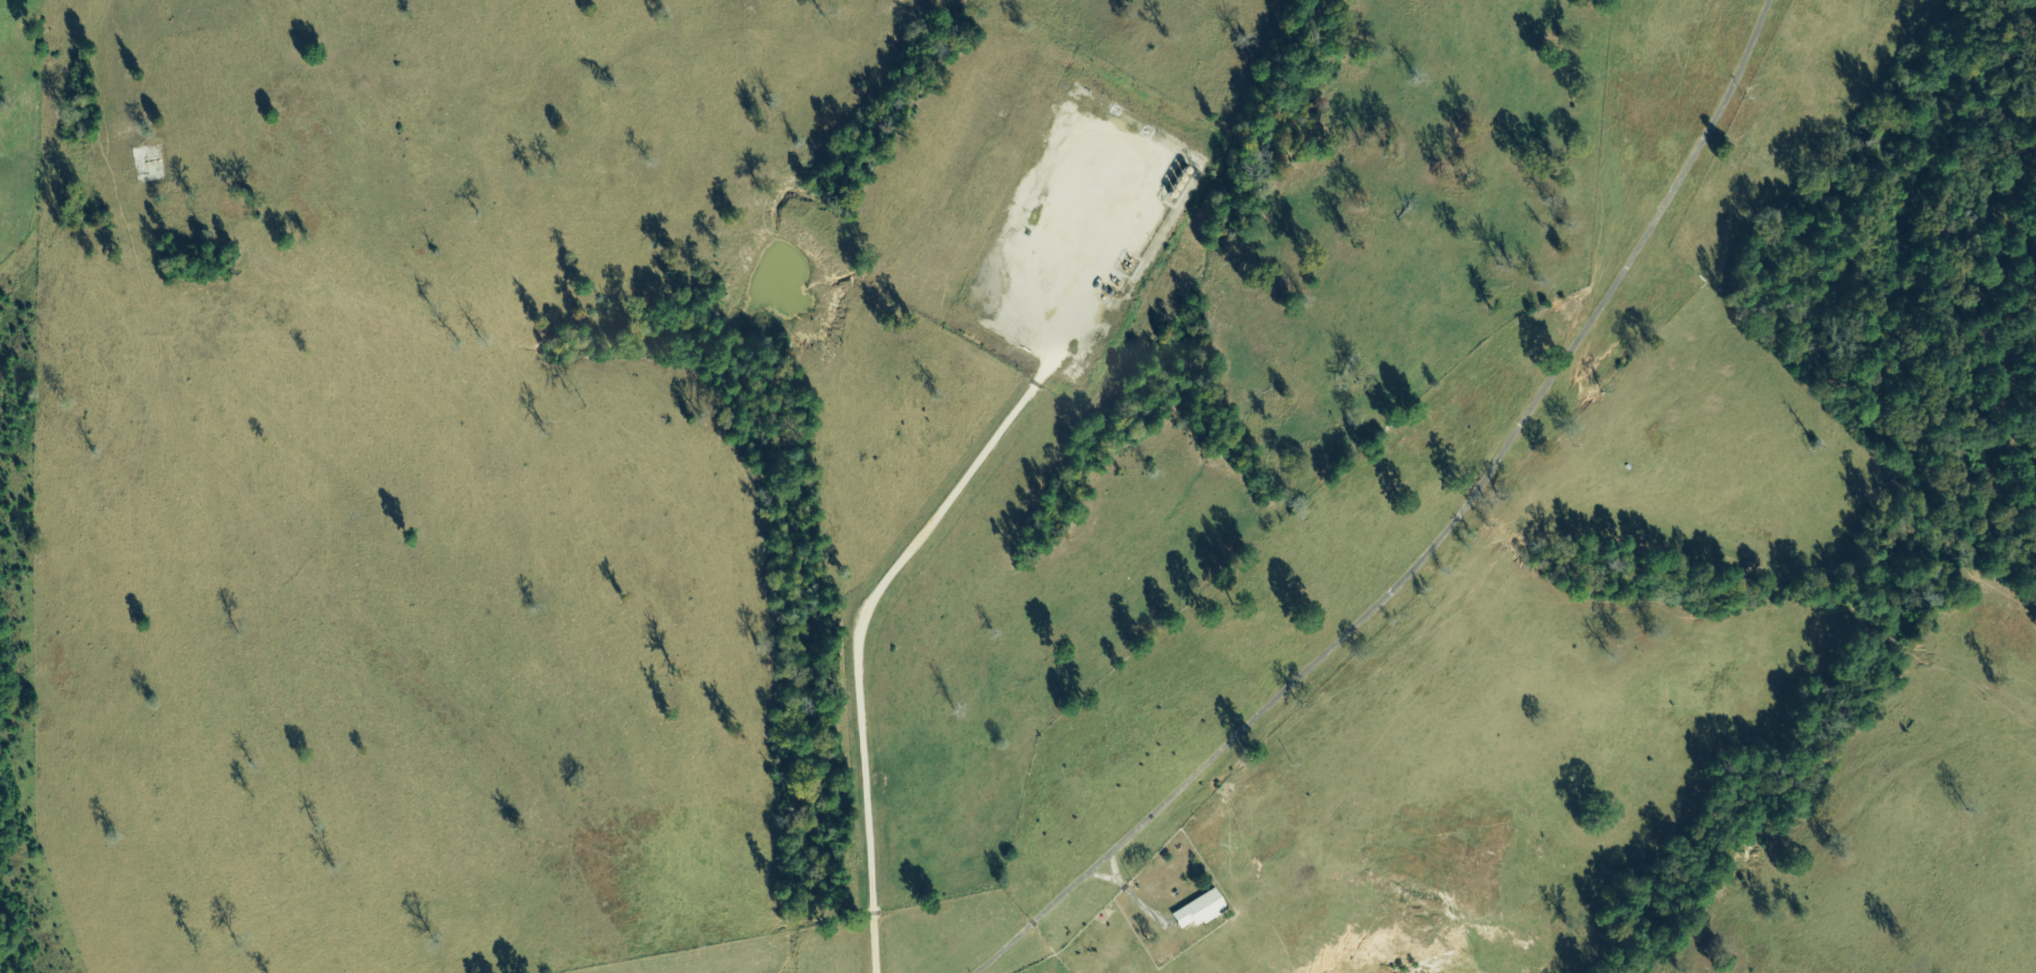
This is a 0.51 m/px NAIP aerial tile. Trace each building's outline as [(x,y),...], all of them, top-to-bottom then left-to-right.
[(1172,915),(1181,930),(1195,922),(1198,927),(1229,909),(1217,888),(1172,915)]
